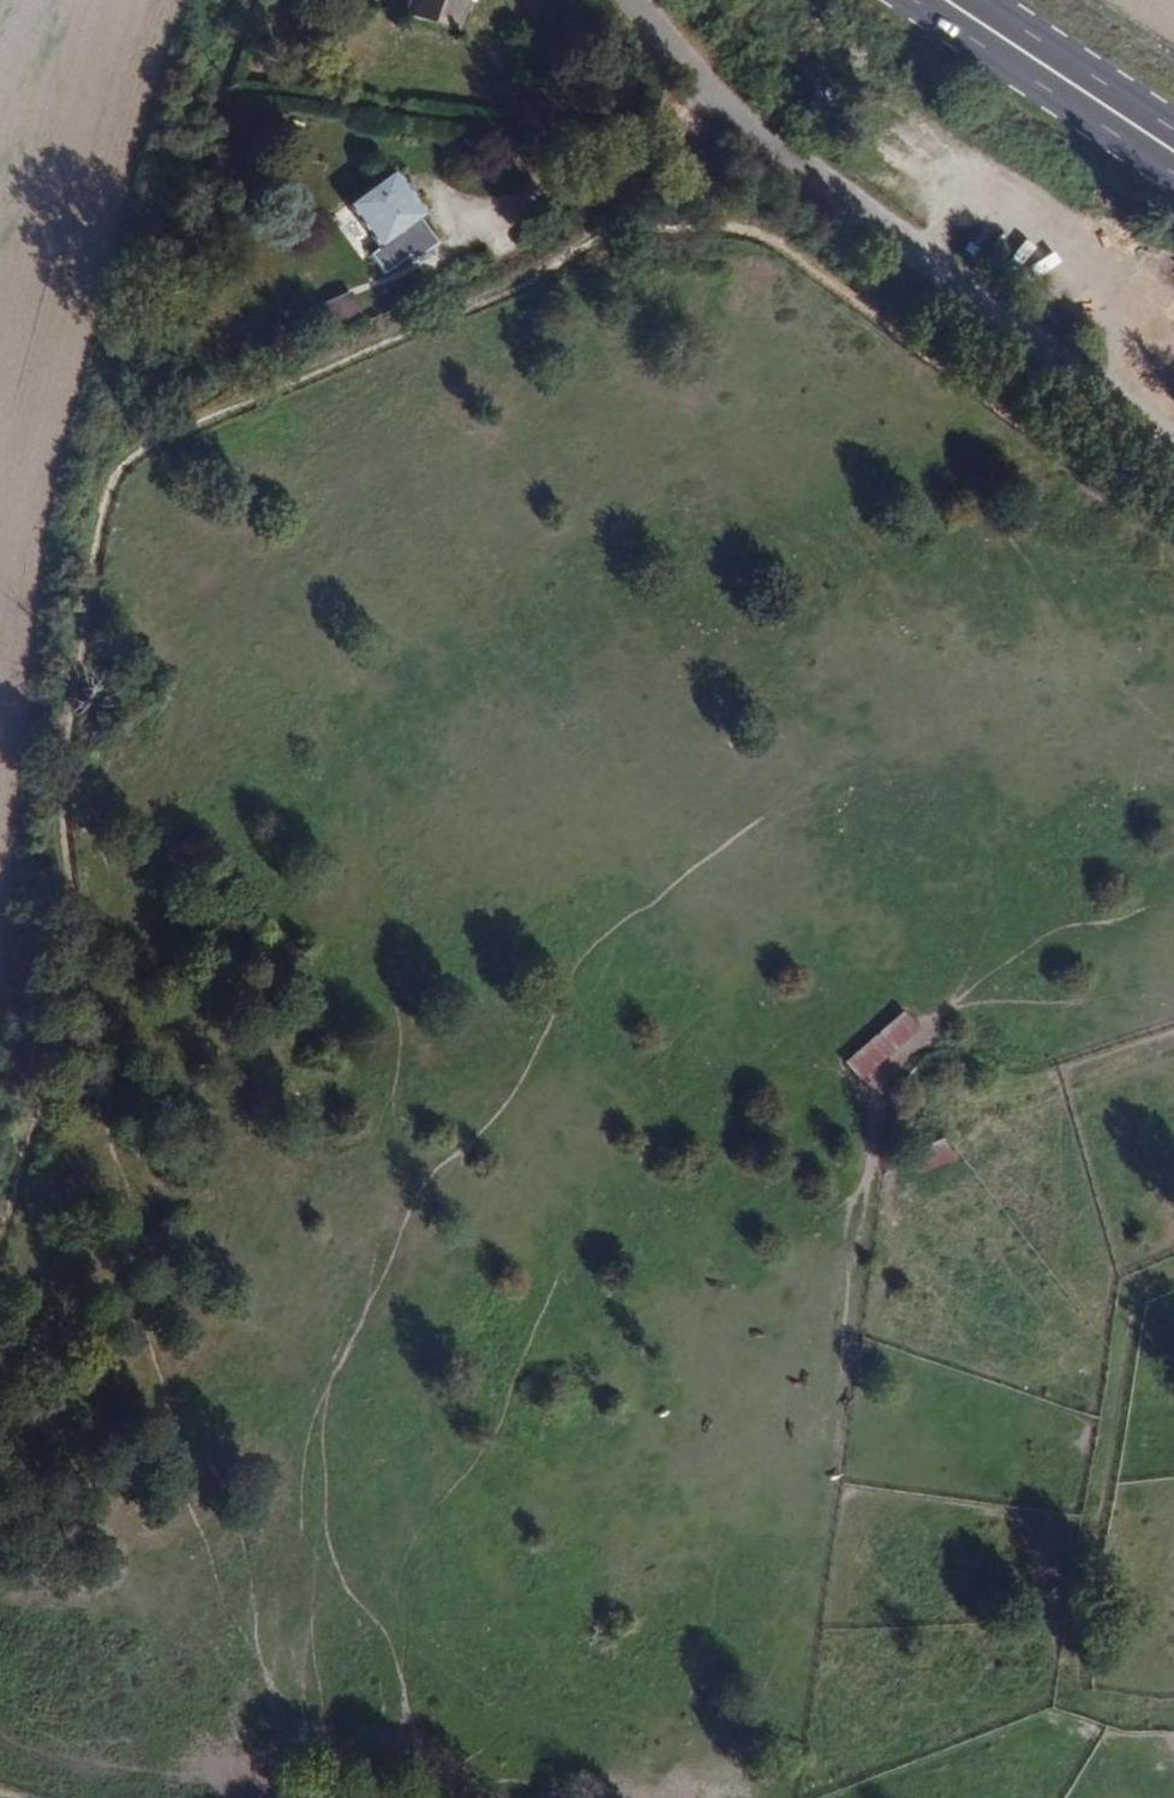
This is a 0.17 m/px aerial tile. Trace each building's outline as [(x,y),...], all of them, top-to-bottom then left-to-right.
[(404,18),(459,31),(467,0),(409,0),(404,18)] [(400,174),(356,207),(389,250),(379,258),(393,277),(418,258),(421,264),(446,245),(428,220),(433,218),(400,174)] [(333,333),(363,319),(350,290),(319,304),(333,333)] [(944,1136),(912,1150),(922,1174),(955,1160),(944,1136)]
